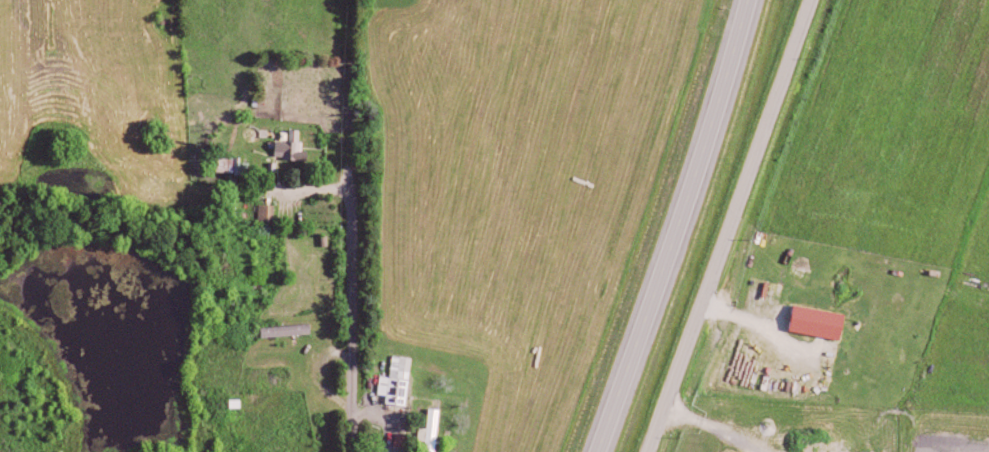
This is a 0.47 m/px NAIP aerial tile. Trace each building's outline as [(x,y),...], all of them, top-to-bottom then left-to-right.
[(279,158),(306,159),(307,130),(294,130),(293,146),(280,146),(279,158)] [(851,314),(800,305),(796,331),(847,339),(851,314)] [(265,326),(265,336),(314,334),(314,324),(265,326)] [(415,357),(397,355),(395,377),(384,376),(383,394),(391,395),(390,403),(411,405),(415,357)] [(444,409),(433,408),(431,428),(424,428),(423,440),(430,441),(429,451),(440,451),(444,409)]
